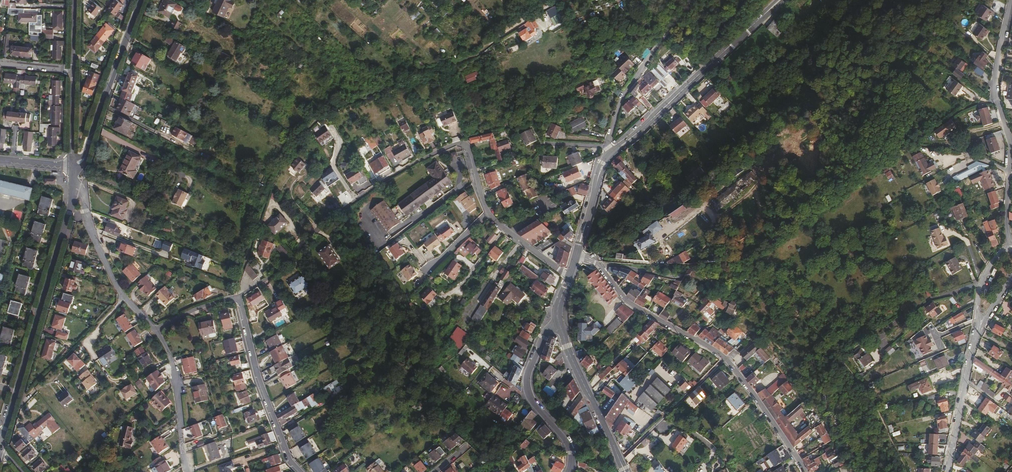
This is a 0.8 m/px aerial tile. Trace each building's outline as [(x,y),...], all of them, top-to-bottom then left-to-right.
[(109,9),(117,15),(124,5),(118,0),(116,0),(109,9)] [(171,17),(178,4),(169,0),(166,0),(160,11),(171,17)] [(235,0),(219,0),(214,11),(225,16),(230,5),(234,7),(237,1),(235,0)] [(89,10),(97,16),(103,8),(95,2),(89,10)] [(984,3),(981,8),(991,14),(992,13),(994,14),(996,11),(984,3)] [(547,10),(553,26),(566,21),(560,5),(547,10)] [(981,8),(978,13),(988,19),(991,14),(981,8)] [(55,29),(63,29),(63,14),(61,14),(62,11),(55,11),(55,29)] [(20,13),(20,21),(38,22),(38,17),(40,17),(40,13),(38,13),(38,14),(20,13)] [(170,26),(179,29),(182,22),(173,18),(170,26)] [(539,26),(534,19),(524,25),(525,27),(527,25),(528,28),(530,26),(532,30),(535,29),(539,26)] [(786,27),(776,19),(768,28),(778,37),(786,27)] [(989,33),(991,29),(981,23),(974,32),(983,38),(986,34),(988,32),(989,33)] [(107,24),(99,35),(106,41),(115,30),(107,24)] [(528,39),(532,36),(529,32),(527,29),(520,33),(525,39),(527,38),(528,39)] [(106,41),(99,35),(90,46),(97,52),(106,41)] [(179,43),(173,36),(168,40),(175,47),(170,55),(178,60),(183,52),(185,53),(188,48),(179,43)] [(65,40),(54,40),(54,58),(62,58),(62,44),(65,44),(65,40)] [(22,55),(23,47),(13,46),(12,54),(22,55)] [(33,48),(23,47),(22,55),(32,56),(33,48)] [(986,58),(988,54),(983,50),(975,62),(983,67),(989,60),(986,58)] [(152,60),(139,52),(133,62),(143,68),(146,63),(149,64),(152,60)] [(635,63),(627,55),(610,70),(619,81),(627,75),(625,72),(635,63)] [(679,63),(679,62),(675,58),(674,57),(671,60),(669,58),(667,60),(669,62),(667,64),(672,69),(679,63)] [(957,58),(951,66),(954,68),(957,70),(963,62),(957,58)] [(957,70),(960,72),(966,64),(963,62),(957,70)] [(664,78),(670,73),(661,63),(644,78),(646,80),(653,88),(660,82),(662,84),(664,87),(668,83),(664,78)] [(985,71),(978,65),(975,69),(982,75),(985,71)] [(957,70),(954,68),(951,72),(959,79),(963,75),(960,72),(957,70)] [(91,72),(84,91),(93,94),(100,75),(91,72)] [(131,73),(127,82),(136,85),(140,76),(131,73)] [(471,79),(472,81),(478,79),(476,73),(471,74),(471,76),(467,77),(468,80),(471,79)] [(21,83),(22,76),(17,76),(17,75),(6,74),(6,82),(17,83),(17,82),(21,83)] [(21,83),(21,88),(26,88),(26,84),(37,85),(38,77),(27,76),(27,77),(22,76),(21,83)] [(951,78),(943,88),(950,94),(953,90),(953,91),(956,87),(958,84),(951,78)] [(54,100),(60,100),(60,94),(61,94),(62,81),(53,80),(53,94),(54,94),(54,100)] [(599,80),(594,82),(589,84),(584,86),(589,97),(590,97),(591,98),(594,97),(594,96),(594,95),(595,95),(594,93),(601,90),(599,86),(601,85),(599,80)] [(646,94),(648,92),(653,88),(646,80),(645,82),(642,84),(641,85),(640,87),(646,94)] [(136,85),(127,82),(124,91),(125,91),(121,97),(129,101),(133,94),(136,85)] [(641,85),(638,82),(631,92),(636,97),(640,93),(637,90),(638,89),(640,87),(641,85)] [(1002,94),(1007,95),(1007,97),(1009,98),(1011,99),(1011,83),(1001,82),(1002,94)] [(719,96),(722,93),(717,87),(714,89),(713,89),(710,92),(710,93),(708,94),(703,98),(710,105),(720,96),(719,96)] [(649,107),(652,104),(644,95),(642,97),(645,101),(644,101),(649,107)] [(118,107),(131,114),(136,105),(129,101),(121,97),(119,101),(121,102),(118,107)] [(641,102),(636,97),(630,102),(629,100),(626,102),(627,104),(625,106),(630,112),(637,107),(636,106),(638,104),(641,102)] [(54,100),(49,100),(49,106),(52,106),(52,125),(60,125),(61,106),(59,106),(60,100),(54,100)] [(703,114),(707,111),(700,103),(697,106),(696,105),(692,108),(691,108),(689,110),(689,111),(685,114),(692,122),(702,113),(703,114)] [(870,112),(872,109),(864,103),(862,106),(870,112)] [(130,116),(131,114),(118,107),(117,109),(130,116)] [(453,111),(448,113),(440,117),(445,126),(458,120),(453,111)] [(8,121),(17,122),(18,113),(9,112),(9,113),(5,113),(4,120),(8,120),(8,121)] [(18,113),(17,122),(26,123),(27,122),(30,123),(31,116),(27,115),(27,114),(18,113)] [(982,119),(981,114),(966,117),(963,119),(963,123),(982,119)] [(127,135),(133,123),(120,116),(117,124),(118,125),(116,129),(127,135)] [(680,117),(669,126),(676,134),(687,125),(680,117)] [(587,126),(584,119),(572,124),(575,131),(587,126)] [(411,128),(407,120),(400,123),(403,129),(405,128),(406,131),(411,128)] [(549,135),(557,138),(560,131),(561,127),(553,124),(549,135)] [(49,128),(49,125),(40,125),(40,135),(44,135),(44,128),(49,128)] [(435,133),(432,126),(429,127),(429,126),(423,129),(425,133),(421,135),(425,144),(430,143),(430,144),(435,142),(434,141),(435,140),(434,136),(432,134),(435,133)] [(185,137),(188,132),(177,127),(173,134),(180,137),(181,135),(185,137)] [(947,127),(939,131),(942,136),(949,131),(947,127)] [(60,128),(49,128),(49,145),(57,146),(57,132),(60,132),(60,128)] [(335,139),(328,128),(317,135),(324,146),(335,139)] [(527,146),(538,141),(532,129),(521,134),(527,146)] [(26,145),(25,151),(31,152),(32,146),(34,133),(26,132),(25,145),(26,145)] [(486,135),(480,136),(481,141),(482,142),(491,139),(493,147),(498,145),(494,133),(486,135)] [(192,135),(189,143),(197,145),(199,138),(192,135)] [(995,136),(987,139),(994,156),(1003,153),(997,139),(997,140),(995,136)] [(401,146),(393,151),(396,156),(398,161),(399,160),(400,162),(413,156),(403,138),(398,141),(398,142),(401,146)] [(366,148),(364,144),(359,147),(362,153),(367,150),(366,148)] [(933,160),(927,163),(921,150),(912,155),(921,174),(937,167),(933,160)] [(396,156),(393,151),(387,154),(390,159),(396,156)] [(142,157),(131,152),(121,172),(134,178),(137,172),(135,171),(142,157)] [(574,166),(584,162),(579,152),(576,154),(570,156),(574,166)] [(715,164),(718,161),(712,154),(709,157),(715,164)] [(307,164),(298,156),(295,159),(296,161),(290,169),(296,174),(299,171),(300,172),(307,164)] [(376,165),(380,170),(389,165),(384,156),(376,161),(378,164),(376,165)] [(558,168),(558,157),(544,156),(543,166),(558,168)] [(621,171),(618,173),(625,179),(626,178),(633,184),(637,180),(624,166),(625,164),(625,162),(622,159),(623,158),(622,157),(621,157),(620,157),(619,156),(612,162),(616,167),(617,166),(621,171)] [(972,171),(982,168),(979,161),(969,165),(972,171)] [(323,177),(326,183),(333,178),(334,179),(339,176),(334,168),(333,166),(328,170),(328,171),(321,175),(323,177)] [(385,200),(372,208),(385,230),(399,222),(398,221),(454,188),(441,166),(432,172),(437,182),(391,209),(385,200)] [(579,167),(565,173),(569,181),(583,176),(579,167)] [(364,177),(358,168),(347,175),(352,184),(364,177)] [(698,168),(685,179),(682,182),(687,188),(703,174),(698,168)] [(894,174),(890,168),(884,171),(888,178),(894,174)] [(493,184),(495,188),(504,184),(497,169),(487,174),(491,184),(493,184)] [(995,185),(988,169),(971,176),(973,182),(981,178),(985,189),(995,185)] [(736,175),(733,172),(727,177),(730,180),(736,175)] [(529,173),(521,176),(527,190),(529,189),(534,198),(541,194),(537,185),(535,186),(529,173)] [(752,182),(746,175),(706,208),(712,215),(752,182)] [(333,178),(326,183),(329,187),(341,179),(339,176),(334,179),(333,178)] [(935,179),(926,183),(932,195),(941,191),(939,187),(940,187),(938,182),(937,182),(935,179)] [(30,200),(33,189),(0,180),(0,193),(30,200)] [(325,189),(320,182),(311,189),(317,196),(314,198),(318,203),(328,194),(324,190),(325,189)] [(621,182),(617,186),(616,188),(615,187),(612,190),(623,199),(625,196),(624,195),(629,188),(621,182)] [(192,188),(183,183),(181,187),(180,187),(178,192),(179,192),(176,196),(185,201),(192,188)] [(583,184),(581,193),(588,195),(591,185),(584,183),(584,185),(583,184)] [(501,197),(505,207),(514,203),(509,194),(506,188),(499,191),(501,197)] [(1000,207),(996,190),(988,192),(991,204),(990,204),(991,208),(1000,207)] [(465,206),(472,215),(478,209),(474,205),(476,204),(470,197),(469,197),(466,193),(458,199),(462,204),(463,203),(465,206)] [(665,203),(667,205),(675,199),(673,196),(665,203)] [(54,200),(43,197),(39,214),(49,217),(54,200)] [(125,210),(129,202),(117,197),(113,206),(115,207),(112,215),(123,219),(127,211),(125,210)] [(618,203),(612,197),(602,207),(609,214),(618,203)] [(567,203),(562,206),(567,214),(580,206),(577,200),(574,202),(573,201),(570,202),(571,204),(569,205),(567,203)] [(662,200),(653,207),(658,213),(667,205),(665,203),(662,200)] [(963,204),(953,208),(958,220),(968,215),(963,204)] [(678,206),(666,215),(668,217),(680,209),(678,206)] [(289,224),(282,216),(270,227),(277,235),(289,224)] [(997,239),(988,219),(984,221),(988,232),(992,241),(997,239)] [(523,230),(518,233),(533,244),(553,231),(540,220),(523,230)] [(655,222),(654,221),(645,227),(646,228),(640,231),(643,235),(634,242),(640,250),(654,240),(650,234),(659,228),(655,222)] [(48,225),(37,222),(31,240),(42,244),(48,225)] [(117,226),(109,222),(106,230),(114,233),(119,235),(121,231),(116,229),(117,226)] [(438,231),(434,234),(441,243),(444,241),(454,233),(448,225),(439,233),(438,231)] [(570,227),(566,230),(558,237),(562,239),(563,240),(573,247),(574,243),(569,240),(575,233),(573,231),(570,227)] [(940,227),(930,231),(937,249),(948,245),(945,237),(944,238),(940,227)] [(492,232),(486,241),(491,245),(497,236),(492,232)] [(435,237),(424,245),(430,253),(433,250),(434,250),(441,245),(435,237)] [(477,245),(470,238),(458,250),(460,252),(465,257),(469,253),(473,256),(475,253),(478,255),(482,251),(476,246),(477,245)] [(562,239),(555,244),(561,248),(560,253),(558,256),(557,261),(565,267),(568,266),(569,261),(570,257),(573,247),(563,240),(562,239)] [(273,244),(263,240),(258,254),(268,258),(273,244)] [(172,243),(165,241),(161,249),(169,252),(172,243)] [(73,251),(86,255),(89,245),(76,242),(73,251)] [(133,257),(137,248),(123,242),(119,252),(133,257)] [(285,258),(288,261),(292,256),(281,244),(277,248),(286,257),(285,258)] [(397,244),(389,250),(396,261),(405,255),(402,251),(403,250),(401,247),(400,248),(397,244)] [(330,246),(320,253),(330,269),(340,262),(330,246)] [(504,253),(496,246),(489,254),(498,261),(504,253)] [(39,252),(28,248),(22,267),(33,271),(39,252)] [(204,255),(185,248),(181,258),(190,261),(191,260),(194,261),(193,265),(203,269),(206,261),(202,259),(204,255)] [(665,263),(681,262),(690,257),(685,250),(665,263)] [(955,256),(946,261),(953,273),(962,268),(955,256)] [(74,259),(71,269),(81,272),(84,262),(74,259)] [(454,260),(445,273),(455,280),(459,275),(457,274),(462,266),(454,260)] [(141,275),(132,264),(123,272),(133,283),(141,275)] [(248,264),(246,271),(253,281),(258,277),(248,264)] [(401,272),(408,282),(417,276),(410,266),(401,272)] [(539,277),(523,266),(519,271),(535,282),(539,277)] [(626,278),(632,271),(623,268),(610,267),(608,271),(626,278)] [(698,270),(694,267),(690,267),(685,275),(691,279),(698,270)] [(497,287),(501,290),(506,283),(510,276),(513,272),(507,268),(505,270),(503,269),(500,273),(504,275),(501,280),(502,280),(497,287)] [(541,278),(551,286),(556,279),(546,271),(541,278)] [(588,278),(596,287),(605,280),(597,271),(594,274),(588,278)] [(638,274),(632,271),(626,278),(624,279),(626,280),(628,279),(632,281),(638,274)] [(32,277),(21,274),(15,293),(26,296),(32,277)] [(639,275),(638,274),(632,281),(639,285),(641,282),(636,279),(637,277),(639,275)] [(653,278),(655,275),(647,274),(642,281),(647,284),(648,285),(653,278)] [(76,281),(76,277),(69,275),(68,279),(68,278),(65,289),(73,292),(74,288),(77,289),(78,286),(75,285),(76,281)] [(303,275),(289,284),(296,295),(310,286),(303,275)] [(147,276),(137,285),(138,286),(136,288),(140,292),(142,290),(148,298),(157,290),(148,281),(150,280),(147,276)] [(610,304),(617,295),(605,280),(596,287),(610,304)] [(676,289),(681,281),(674,280),(671,284),(669,287),(675,290),(676,289)] [(535,287),(533,290),(543,297),(549,290),(539,282),(535,287)] [(429,305),(439,294),(430,285),(420,297),(429,305)] [(494,285),(483,303),(484,304),(496,287),(494,285)] [(505,293),(500,299),(508,306),(514,300),(519,304),(526,296),(511,285),(505,293)] [(644,288),(639,285),(635,290),(633,289),(628,296),(636,301),(644,288)] [(210,291),(208,287),(195,295),(197,300),(203,296),(205,299),(212,294),(210,291)] [(473,317),(480,321),(490,308),(489,307),(498,294),(498,295),(501,290),(497,287),(496,287),(484,304),(483,303),(473,317)] [(645,287),(644,288),(636,301),(645,307),(649,301),(651,297),(648,295),(651,291),(645,287)] [(173,300),(163,289),(156,296),(162,302),(161,303),(165,307),(173,300)] [(681,292),(676,289),(675,290),(671,300),(671,301),(683,307),(686,300),(679,296),(681,292)] [(259,291),(248,298),(253,306),(264,299),(259,291)] [(659,292),(655,299),(654,300),(666,307),(667,307),(671,300),(659,292)] [(709,306),(705,303),(699,309),(703,313),(706,310),(711,315),(715,311),(711,308),(715,304),(723,309),(726,306),(723,305),(725,303),(717,298),(709,306)] [(738,306),(730,302),(726,300),(725,303),(723,305),(726,306),(728,308),(727,312),(734,315),(738,306)] [(24,304),(13,301),(7,320),(18,323),(24,304)] [(61,301),(58,310),(69,313),(72,304),(61,301)] [(938,314),(941,312),(934,301),(926,308),(932,316),(936,312),(938,314)] [(620,317),(629,308),(624,305),(616,312),(620,317)] [(230,306),(222,308),(226,325),(234,324),(230,306)] [(278,308),(266,314),(270,321),(282,315),(278,308)] [(623,323),(634,312),(629,308),(620,317),(623,323)] [(892,308),(880,314),(883,319),(894,312),(892,308)] [(660,316),(667,320),(671,315),(668,314),(669,312),(665,309),(660,316)] [(706,310),(703,313),(709,318),(711,315),(706,310)] [(965,317),(963,312),(951,319),(953,323),(965,317)] [(709,318),(703,313),(701,316),(707,322),(710,319),(709,318)] [(117,319),(126,332),(134,327),(125,314),(117,319)] [(63,330),(66,318),(57,315),(53,327),(63,330)] [(532,334),(537,326),(524,316),(522,319),(519,324),(526,328),(525,329),(532,334)] [(609,335),(621,323),(617,319),(605,330),(609,335)] [(649,334),(660,323),(653,319),(651,320),(643,328),(649,334)] [(214,321),(200,324),(202,335),(216,332),(214,321)] [(695,322),(686,331),(695,335),(696,334),(701,328),(697,323),(695,322)] [(585,328),(585,324),(578,324),(578,340),(586,340),(586,335),(592,335),(600,329),(595,323),(589,328),(585,328)] [(731,335),(739,327),(735,323),(726,332),(731,335)] [(993,330),(1001,335),(1005,328),(996,324),(993,330)] [(711,330),(708,326),(699,336),(704,339),(709,332),(719,339),(721,338),(724,334),(714,327),(711,330)] [(736,340),(744,332),(739,327),(731,335),(733,338),(736,340)] [(5,328),(0,344),(0,347),(10,350),(16,331),(5,328)] [(652,336),(649,334),(643,328),(639,332),(647,340),(650,337),(652,336)] [(992,337),(995,333),(987,329),(985,333),(992,337)] [(135,330),(127,335),(135,347),(143,342),(140,338),(141,338),(138,333),(138,334),(135,330)] [(516,334),(528,341),(531,336),(523,331),(522,332),(519,330),(516,334)] [(68,334),(57,331),(55,337),(67,340),(68,334)] [(959,345),(965,342),(964,338),(965,338),(963,331),(954,335),(956,342),(958,341),(959,345)] [(709,332),(704,339),(713,345),(719,339),(709,332)] [(459,334),(454,340),(462,347),(467,340),(459,334)] [(283,346),(277,335),(267,341),(274,351),(283,346)] [(926,335),(916,339),(916,341),(915,341),(918,349),(920,348),(923,355),(932,351),(931,347),(933,345),(930,337),(927,338),(926,335)] [(550,336),(547,344),(554,347),(556,341),(557,338),(550,336)] [(236,338),(225,340),(229,354),(239,351),(246,349),(245,341),(237,343),(236,338)] [(713,345),(719,349),(720,347),(726,341),(721,338),(719,339),(713,345)] [(663,357),(669,349),(663,343),(664,343),(660,339),(656,343),(653,347),(663,357)] [(43,357),(51,360),(54,351),(58,352),(61,344),(57,343),(57,342),(49,340),(43,357)] [(728,354),(734,348),(730,345),(732,342),(729,341),(728,342),(727,343),(726,341),(720,347),(719,349),(728,354)] [(757,351),(762,347),(755,342),(741,354),(747,360),(757,351)] [(547,344),(543,354),(551,358),(554,347),(547,344)] [(630,353),(638,361),(647,353),(639,344),(630,353)] [(691,354),(688,351),(681,344),(674,352),(684,362),(691,354)] [(891,354),(897,350),(894,346),(893,344),(887,349),(891,354)] [(519,346),(515,353),(522,358),(527,351),(525,350),(526,348),(522,345),(521,347),(519,346)] [(97,354),(100,359),(103,364),(106,362),(107,362),(117,355),(111,346),(105,350),(103,348),(100,350),(101,352),(97,354)] [(139,348),(136,350),(140,356),(139,356),(146,366),(153,361),(147,352),(143,346),(139,348)] [(274,351),(271,353),(277,364),(289,357),(283,346),(274,351)] [(862,346),(855,352),(859,358),(867,353),(862,346)] [(1003,352),(995,346),(990,353),(998,359),(1003,352)] [(739,352),(735,348),(735,347),(734,348),(728,354),(732,359),(739,352)] [(757,351),(766,362),(771,358),(762,347),(757,351)] [(73,367),(78,372),(86,365),(81,360),(74,353),(67,360),(74,367),(73,367)] [(703,359),(695,353),(688,362),(702,373),(710,363),(704,358),(703,359)] [(869,353),(863,358),(866,363),(869,360),(870,362),(874,359),(869,353)] [(0,354),(0,375),(2,375),(8,356),(0,354)] [(241,363),(239,355),(231,357),(233,365),(241,363)] [(589,355),(583,362),(589,368),(595,361),(589,355)] [(940,369),(951,365),(947,355),(936,359),(940,369)] [(990,374),(994,369),(975,356),(974,363),(979,366),(984,369),(990,374)] [(561,367),(564,363),(565,362),(563,357),(560,361),(558,361),(555,365),(561,367)] [(787,381),(789,379),(786,376),(777,366),(782,362),(778,357),(767,365),(766,364),(763,367),(764,368),(756,375),(754,372),(747,379),(753,387),(760,380),(762,382),(764,385),(765,389),(768,391),(772,395),(779,387),(787,381)] [(194,358),(184,360),(187,375),(197,373),(194,358)] [(625,375),(632,367),(622,358),(615,365),(625,375)] [(467,359),(461,366),(471,374),(477,367),(467,359)] [(286,371),(290,368),(287,362),(276,368),(280,374),(286,371)] [(601,379),(613,369),(609,365),(598,376),(601,379)] [(543,375),(551,381),(558,372),(550,366),(543,375)] [(515,371),(520,376),(523,370),(518,367),(515,371)] [(1011,374),(1011,371),(1007,367),(1002,375),(1007,378),(1011,382),(1011,379),(1008,376),(1009,374),(1011,375),(1011,374)] [(547,385),(551,388),(563,372),(560,369),(558,372),(551,381),(547,385)] [(990,374),(1003,383),(1007,378),(1002,375),(994,369),(990,374)] [(97,384),(91,376),(90,375),(91,374),(88,370),(87,371),(89,375),(86,377),(84,374),(80,377),(87,386),(86,386),(89,390),(91,391),(93,389),(93,387),(97,384)] [(156,391),(165,382),(158,370),(146,377),(156,391)] [(253,376),(251,370),(243,372),(243,374),(235,376),(238,391),(247,389),(247,388),(247,386),(247,385),(245,384),(243,385),(243,383),(245,383),(246,383),(245,378),(253,376)] [(286,371),(280,374),(288,388),(300,381),(294,370),(287,374),(286,371)] [(518,381),(520,376),(515,371),(511,376),(518,381)] [(513,385),(515,386),(518,381),(511,376),(507,372),(504,375),(509,380),(508,381),(513,385)] [(731,381),(722,372),(713,380),(721,389),(731,381)] [(486,373),(479,382),(490,392),(498,383),(486,373)] [(566,389),(574,379),(572,374),(570,377),(562,386),(566,389)] [(634,380),(628,374),(619,384),(626,390),(634,380)] [(652,410),(673,389),(659,376),(639,398),(652,410)] [(929,378),(910,386),(911,390),(921,387),(923,393),(934,388),(929,378)] [(1011,389),(1011,388),(1011,382),(1007,378),(1003,383),(1002,385),(1010,391),(1011,389)] [(572,402),(580,391),(574,379),(566,389),(565,390),(572,402)] [(685,379),(680,384),(686,390),(691,385),(685,379)] [(324,385),(328,397),(334,395),(332,390),(335,389),(334,384),(338,383),(338,381),(324,385)] [(789,415),(803,402),(787,381),(779,387),(791,402),(782,409),(772,395),(763,402),(776,420),(782,415),(780,413),(784,410),(789,415)] [(989,385),(985,382),(981,388),(986,392),(989,388),(988,386),(989,385)] [(122,391),(127,400),(137,393),(132,385),(129,387),(128,386),(124,389),(124,390),(122,391)] [(205,385),(194,387),(196,397),(195,397),(196,403),(208,400),(205,385)] [(547,385),(543,390),(552,397),(556,391),(551,388),(547,385)] [(700,386),(690,396),(697,405),(708,395),(700,386)] [(620,396),(606,387),(602,391),(613,399),(617,401),(620,396)] [(993,397),(996,393),(989,388),(986,392),(993,397)] [(152,400),(162,411),(171,403),(164,396),(166,394),(162,390),(152,400)] [(69,405),(69,404),(68,403),(74,398),(68,391),(58,398),(65,407),(69,405)] [(248,391),(240,394),(244,404),(252,401),(248,391)] [(574,403),(582,394),(580,391),(572,402),(574,403)] [(763,402),(772,395),(768,391),(761,398),(763,402)] [(998,414),(1002,408),(991,400),(978,392),(978,391),(974,396),(990,407),(988,409),(992,412),(994,410),(998,414)] [(522,398),(521,397),(517,393),(513,399),(519,402),(522,398)] [(634,405),(623,393),(620,396),(617,401),(611,410),(607,417),(611,427),(626,405),(630,408),(627,411),(632,414),(634,415),(636,413),(639,408),(634,405)] [(745,404),(736,393),(729,399),(738,410),(745,404)] [(288,398),(293,406),(295,405),(300,402),(295,394),(288,398)] [(579,410),(587,406),(582,394),(574,403),(566,414),(573,419),(579,410)] [(946,395),(940,396),(941,400),(940,400),(941,404),(942,404),(944,410),(950,409),(948,403),(950,402),(949,398),(947,398),(946,395)] [(507,409),(509,406),(500,400),(497,398),(493,396),(484,406),(490,409),(493,411),(502,417),(507,409)] [(295,405),(299,411),(312,403),(308,397),(300,402),(295,405)] [(617,401),(613,399),(607,408),(611,410),(617,401)] [(812,412),(814,410),(805,401),(803,402),(789,415),(786,417),(784,415),(782,415),(776,420),(795,447),(808,436),(812,433),(814,431),(809,426),(799,435),(797,432),(790,422),(803,412),(811,424),(815,429),(820,425),(812,412)] [(286,411),(289,416),(299,411),(295,405),(293,406),(286,411)] [(533,410),(529,406),(521,416),(522,416),(519,420),(523,423),(525,419),(528,416),(533,410)] [(588,436),(599,430),(587,406),(579,410),(586,424),(579,427),(588,436)] [(645,412),(639,408),(636,413),(642,417),(645,412)] [(514,414),(507,409),(502,417),(503,418),(503,419),(506,422),(507,421),(509,421),(514,414)] [(255,410),(245,414),(246,418),(248,417),(250,422),(259,419),(255,410)] [(286,411),(278,415),(281,424),(287,421),(286,419),(289,416),(286,411)] [(223,414),(214,417),(218,429),(227,426),(223,414)] [(626,423),(630,417),(627,415),(617,429),(626,436),(632,427),(626,423)] [(939,417),(940,422),(942,422),(943,428),(949,426),(948,420),(949,420),(948,415),(939,417)] [(532,425),(535,422),(531,418),(531,419),(528,416),(525,419),(532,425)] [(525,419),(523,423),(530,430),(537,423),(535,422),(532,425),(525,419)] [(25,426),(33,435),(35,438),(35,439),(39,436),(34,431),(35,430),(31,426),(33,424),(30,421),(25,426)] [(306,436),(297,422),(288,428),(296,442),(306,436)] [(823,436),(828,433),(823,423),(818,428),(823,436)] [(25,426),(23,424),(19,428),(28,439),(33,435),(25,426)] [(198,424),(189,427),(194,439),(202,436),(198,424)] [(546,428),(544,425),(537,432),(543,438),(551,431),(548,427),(546,428)] [(120,445),(132,448),(133,441),(130,440),(133,429),(125,426),(120,445)] [(257,439),(260,449),(278,443),(273,430),(247,439),(248,442),(257,439)] [(977,430),(972,437),(979,442),(981,444),(986,437),(977,430)] [(450,437),(445,442),(451,450),(456,446),(456,445),(464,439),(457,433),(451,438),(450,437)] [(669,448),(678,454),(688,439),(679,433),(669,448)] [(833,440),(828,433),(823,436),(827,443),(833,440)] [(938,434),(929,434),(929,444),(938,445),(938,434)] [(151,442),(157,452),(167,445),(160,436),(151,442)] [(648,436),(642,442),(645,446),(652,440),(648,436)] [(529,438),(521,447),(523,451),(532,441),(529,438)] [(16,445),(20,451),(27,445),(23,439),(16,445)] [(317,452),(308,439),(298,445),(307,459),(317,452)] [(216,442),(206,445),(211,461),(221,458),(216,442)] [(982,452),(986,447),(981,444),(979,442),(975,447),(979,450),(982,452)] [(975,447),(970,443),(967,448),(974,454),(975,455),(979,450),(975,447)] [(938,445),(929,444),(928,454),(937,455),(938,445)] [(167,445),(157,452),(159,454),(168,447),(167,445)] [(34,455),(36,453),(31,446),(22,453),(28,460),(30,458),(32,459),(35,457),(34,455)] [(440,446),(430,454),(436,462),(442,457),(442,456),(446,453),(440,446)] [(834,451),(832,448),(831,446),(824,450),(825,453),(827,456),(834,451)] [(974,454),(967,448),(962,454),(963,455),(958,461),(964,466),(971,457),(972,458),(974,454)] [(767,455),(774,467),(783,461),(780,456),(778,453),(779,452),(776,449),(767,455)] [(836,456),(834,451),(827,456),(825,453),(821,455),(824,461),(828,458),(829,461),(836,456)] [(281,454),(270,457),(271,459),(272,462),(273,466),(282,463),(280,458),(282,457),(281,454)] [(566,465),(566,454),(557,454),(558,461),(566,465)] [(526,456),(521,459),(523,464),(519,467),(521,471),(522,471),(532,466),(529,461),(526,456)] [(812,461),(809,456),(804,459),(808,466),(808,467),(815,463),(814,460),(812,461)] [(152,463),(158,471),(168,471),(170,470),(168,467),(166,468),(163,462),(160,457),(152,463)] [(843,462),(840,457),(832,462),(835,467),(843,462)] [(941,457),(933,457),(933,459),(929,459),(929,462),(933,462),(933,465),(941,465),(941,457)] [(315,471),(327,471),(329,471),(320,458),(310,464),(315,471)] [(43,471),(46,469),(44,468),(47,465),(41,459),(33,466),(38,471),(39,471),(41,470),(43,471)] [(853,459),(847,463),(849,469),(841,471),(858,471),(853,459)] [(168,467),(170,470),(172,470),(166,460),(163,462),(166,468),(168,467)] [(579,463),(578,466),(584,468),(585,468),(588,470),(590,467),(586,465),(586,464),(579,460),(579,463)] [(366,468),(368,471),(384,471),(376,461),(366,468)] [(415,466),(420,471),(423,471),(427,469),(421,461),(415,466)] [(566,465),(558,461),(553,470),(556,471),(562,471),(566,465)] [(220,466),(222,471),(232,471),(231,469),(235,467),(233,462),(220,466)] [(815,463),(808,467),(810,471),(812,471),(818,468),(815,463)]
